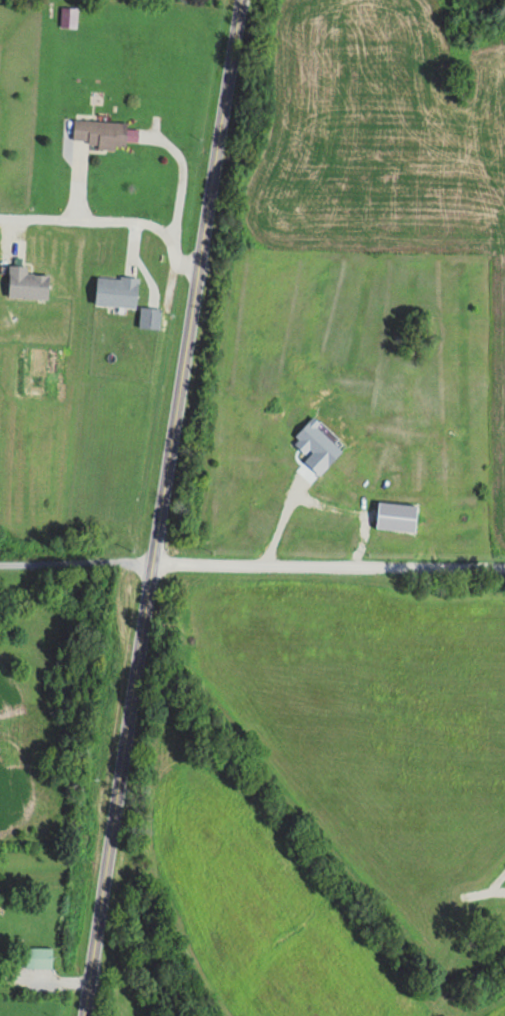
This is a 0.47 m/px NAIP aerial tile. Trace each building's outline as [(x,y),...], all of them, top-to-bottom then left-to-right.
[(127,123),(73,120),(71,140),(88,141),(88,148),(125,150),(125,141),(138,142),(139,128),(127,128),(127,123)] [(24,239),(13,239),(13,252),(24,252),(24,239)] [(48,297),(48,272),(27,272),(27,264),(8,264),(8,296),(48,297)] [(51,948),(25,948),(25,968),(51,968),(51,948)]
